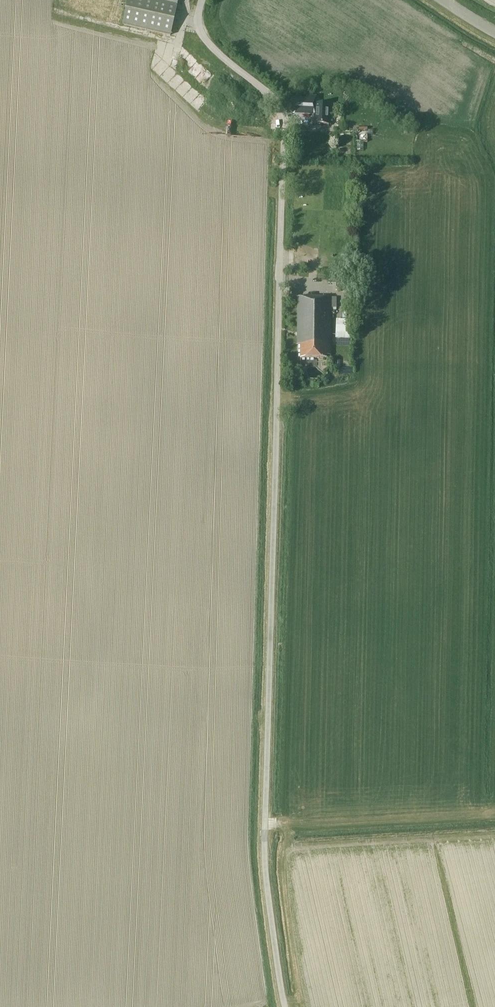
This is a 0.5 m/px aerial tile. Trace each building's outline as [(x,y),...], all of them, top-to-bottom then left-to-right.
[(121,25),(170,35),(178,0),(127,0),(121,25)] [(293,99),(292,112),(294,112),(294,111),(299,112),(300,112),(305,112),(304,113),(314,113),(314,116),(314,124),(329,125),(330,105),(316,104),(316,97),(306,97),(306,99),(306,100),(293,99)] [(341,328),(335,328),(335,338),(351,338),(351,332),(341,333),(341,328)]
